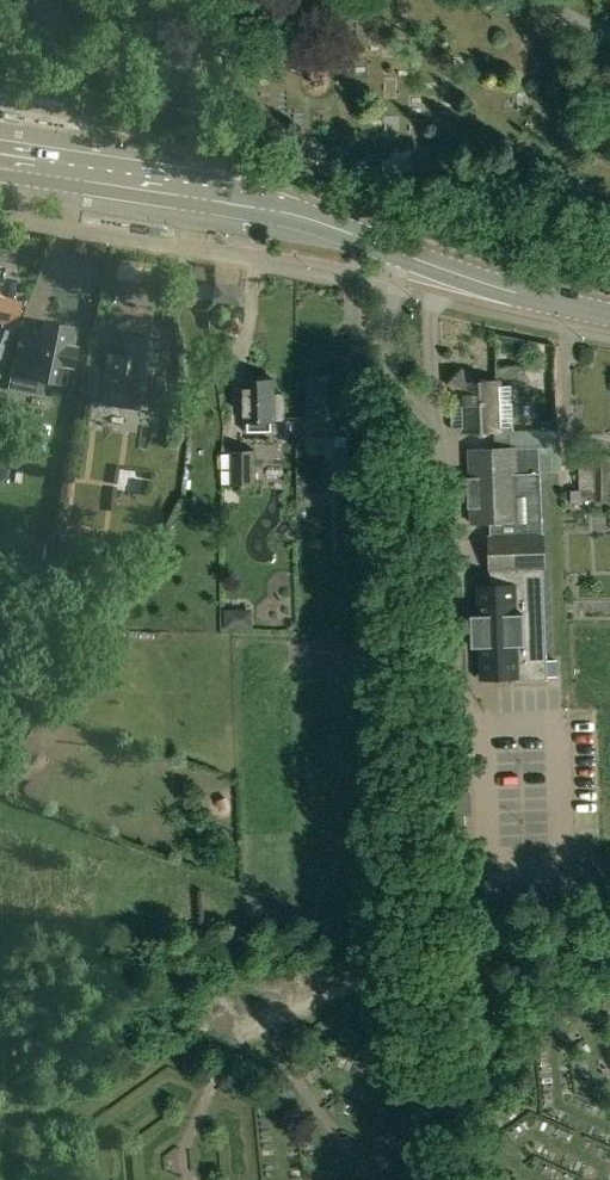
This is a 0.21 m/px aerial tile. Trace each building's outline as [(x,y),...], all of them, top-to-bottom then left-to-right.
[(15,370),(29,373),(28,379),(65,386),(69,367),(73,368),(76,350),(72,349),(76,330),(45,324),(42,338),(22,334),(15,370)] [(5,361),(15,334),(0,328),(0,359),(5,361)] [(108,363),(103,402),(121,404),(123,395),(139,397),(143,402),(158,404),(163,400),(165,385),(161,380),(166,339),(129,335),(125,365),(108,363)] [(97,397),(100,369),(86,367),(82,395),(97,397)] [(461,369),(449,382),(458,390),(462,389),(463,430),(501,428),(499,380),(474,382),(461,369)] [(243,379),(244,420),(251,420),(252,431),(275,431),(274,419),(275,419),(274,378),(271,379),(267,375),(260,376),(257,379),(243,379)] [(307,378),(307,432),(344,432),(344,378),(307,378)] [(544,532),(543,532),(541,471),(518,472),(516,446),(469,448),(472,522),(490,521),(491,534),(490,534),(491,569),(546,567),(544,532)] [(333,482),(359,482),(359,448),(333,448),(333,482)] [(230,484),(254,484),(254,450),(230,450),(230,484)] [(228,481),(228,451),(218,451),(219,481),(228,481)] [(609,498),(609,454),(591,454),(580,462),(580,489),(571,489),(571,502),(581,502),(582,498),(609,498)] [(609,621),(609,607),(584,610),(586,624),(609,621)] [(224,612),(224,630),(250,629),(250,611),(224,612)]
